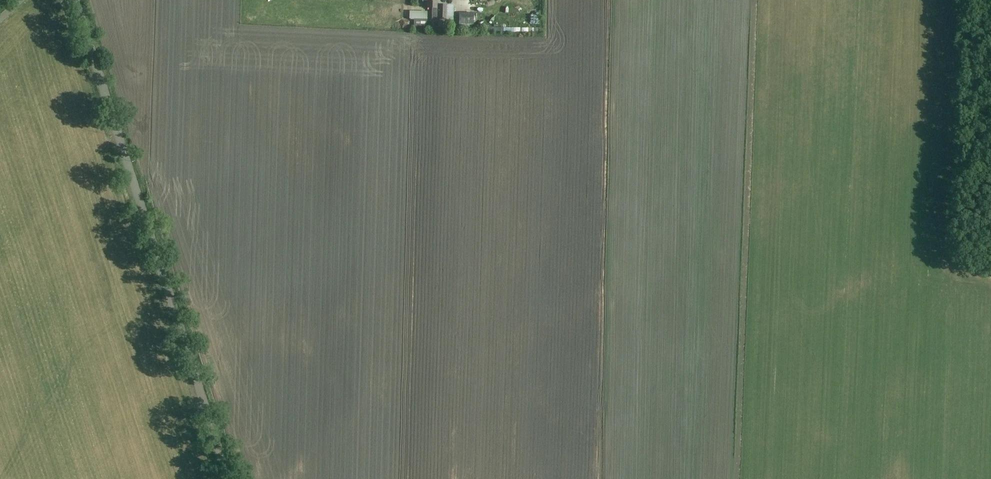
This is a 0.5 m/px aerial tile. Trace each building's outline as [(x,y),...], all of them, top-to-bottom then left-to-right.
[(432,9),(432,19),(452,20),(453,6),(436,5),(436,0),(420,0),(420,1),(427,1),(427,8),(432,9)] [(427,27),(427,22),(427,19),(414,18),(413,26),(427,27)]
